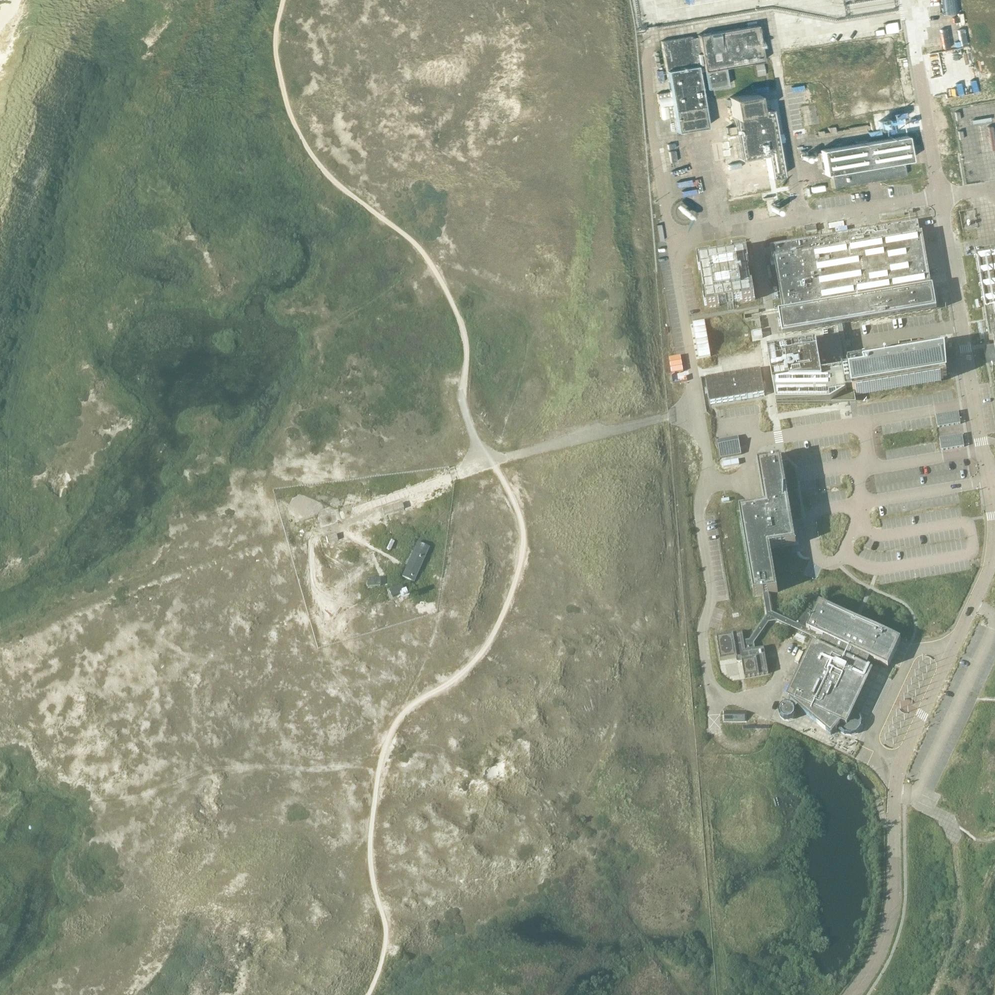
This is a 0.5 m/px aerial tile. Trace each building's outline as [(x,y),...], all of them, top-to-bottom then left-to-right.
[(762,61),(756,25),(708,33),(690,36),(696,68),(702,67),(706,88),(726,85),(723,68),(762,61)] [(696,68),(690,36),(660,41),(669,91),(673,116),(676,132),(705,127),(696,68)] [(762,63),(754,64),(756,76),(764,75),(762,63)] [(658,107),(660,118),(673,116),(669,91),(656,93),(658,107)] [(757,93),(731,98),(734,117),(740,158),(766,154),(770,178),(783,176),(772,109),(768,109),(767,102),(759,104),(757,93)] [(819,150),(823,174),(830,172),(832,187),(904,175),(902,161),(909,160),(905,135),(819,150)] [(683,149),(668,151),(670,162),(685,160),(683,149)] [(918,222),(770,247),(772,259),(774,259),(784,315),(781,315),(785,333),(836,325),(842,323),(932,308),(929,291),(931,291),(930,284),(923,234),(920,234),(918,222)] [(711,256),(697,259),(699,273),(701,272),(704,294),(703,294),(705,308),(719,306),(719,303),(741,300),(741,302),(754,300),(752,286),(750,286),(748,265),(749,265),(746,250),(732,253),(732,255),(711,258),(711,256)] [(975,255),(989,343),(994,342),(994,350),(994,252),(975,255)] [(842,323),(836,325),(839,337),(846,378),(853,377),(851,365),(848,347),(851,346),(850,342),(846,342),(842,323)] [(761,331),(752,332),(753,339),(762,338),(761,331)] [(816,345),(767,353),(776,403),(807,403),(829,403),(832,403),(842,403),(857,401),(856,397),(853,377),(846,378),(839,337),(815,341),(816,345)] [(941,349),(851,365),(853,377),(856,397),(941,382),(940,378),(945,378),(945,373),(943,364),(941,349)] [(987,354),(989,363),(994,362),(994,352),(987,354)] [(706,380),(710,405),(765,397),(761,372),(706,380)] [(958,412),(935,416),(937,428),(960,424),(958,412)] [(961,435),(939,439),(941,451),(963,447),(961,435)] [(750,509),(739,510),(754,596),(764,595),(768,594),(778,592),(770,549),(786,547),(791,546),(795,545),(793,530),(793,528),(781,459),(758,463),(765,506),(763,506),(760,507),(750,509)] [(402,503),(382,509),(383,515),(403,508),(402,503)] [(328,543),(338,540),(336,534),(326,538),(328,543)] [(417,543),(401,577),(414,583),(429,548),(417,543)] [(367,587),(381,586),(380,579),(366,579),(367,587)] [(392,598),(404,593),(401,586),(388,591),(392,598)] [(767,616),(750,641),(754,643),(768,623),(777,621),(821,642),(819,646),(812,642),(808,652),(804,661),(787,698),(789,699),(790,700),(790,701),(789,704),(787,704),(784,704),(779,709),(779,713),(780,718),(784,721),(788,722),(793,720),(796,717),(796,712),(795,710),(799,707),(831,735),(837,729),(838,731),(844,735),(851,737),(857,734),(862,729),(864,722),(861,715),(858,711),(854,710),(873,671),(866,667),(869,659),(888,667),(901,642),(901,641),(857,620),(855,619),(853,618),(839,612),(819,602),(814,614),(807,610),(796,624),(771,613),(768,594),(764,595),(767,616)] [(742,633),(717,637),(720,661),(736,658),(737,663),(741,662),(745,678),(768,674),(765,658),(765,654),(764,648),(754,650),(754,643),(750,641),(744,642),(742,633)]
